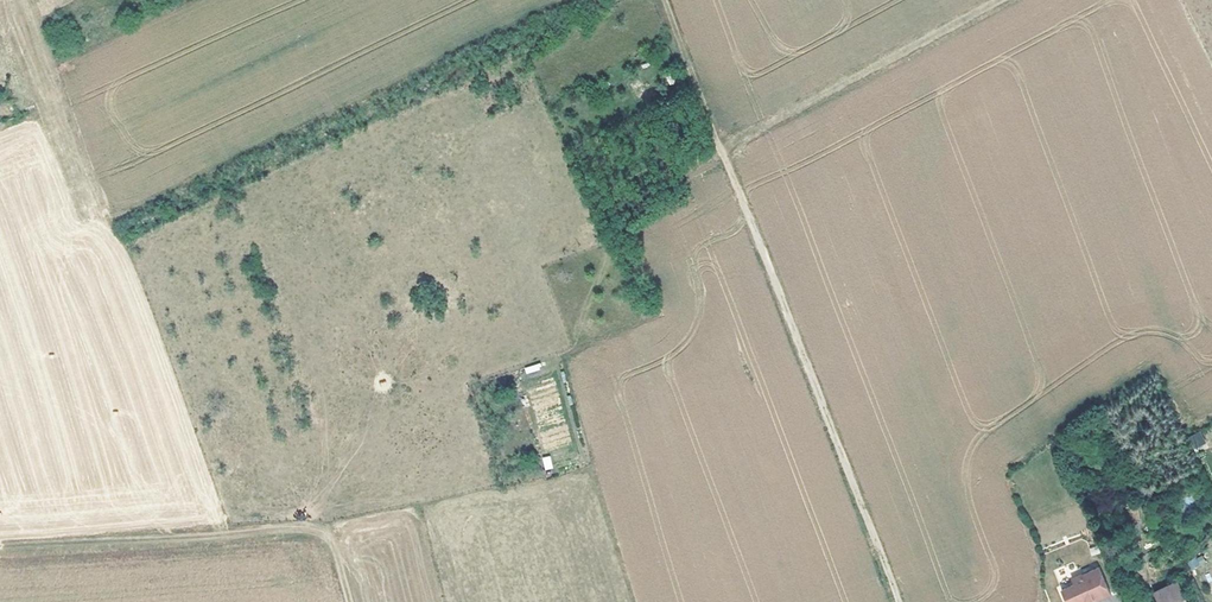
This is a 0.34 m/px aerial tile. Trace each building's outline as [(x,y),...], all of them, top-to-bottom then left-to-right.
[(526,374),(541,370),(539,363),(524,367),(526,374)] [(1186,438),(1193,451),(1206,444),(1199,431),(1186,438)] [(542,457),(544,471),(552,469),(550,456),(542,457)] [(1191,569),(1205,563),(1202,555),(1187,561),(1191,569)] [(1057,590),(1062,601),(1080,601),(1089,597),(1090,599),(1090,600),(1106,593),(1095,568),(1079,575),(1079,574),(1067,579),(1070,585),(1057,590)] [(1155,601),(1185,601),(1173,578),(1150,590),(1155,601)]
